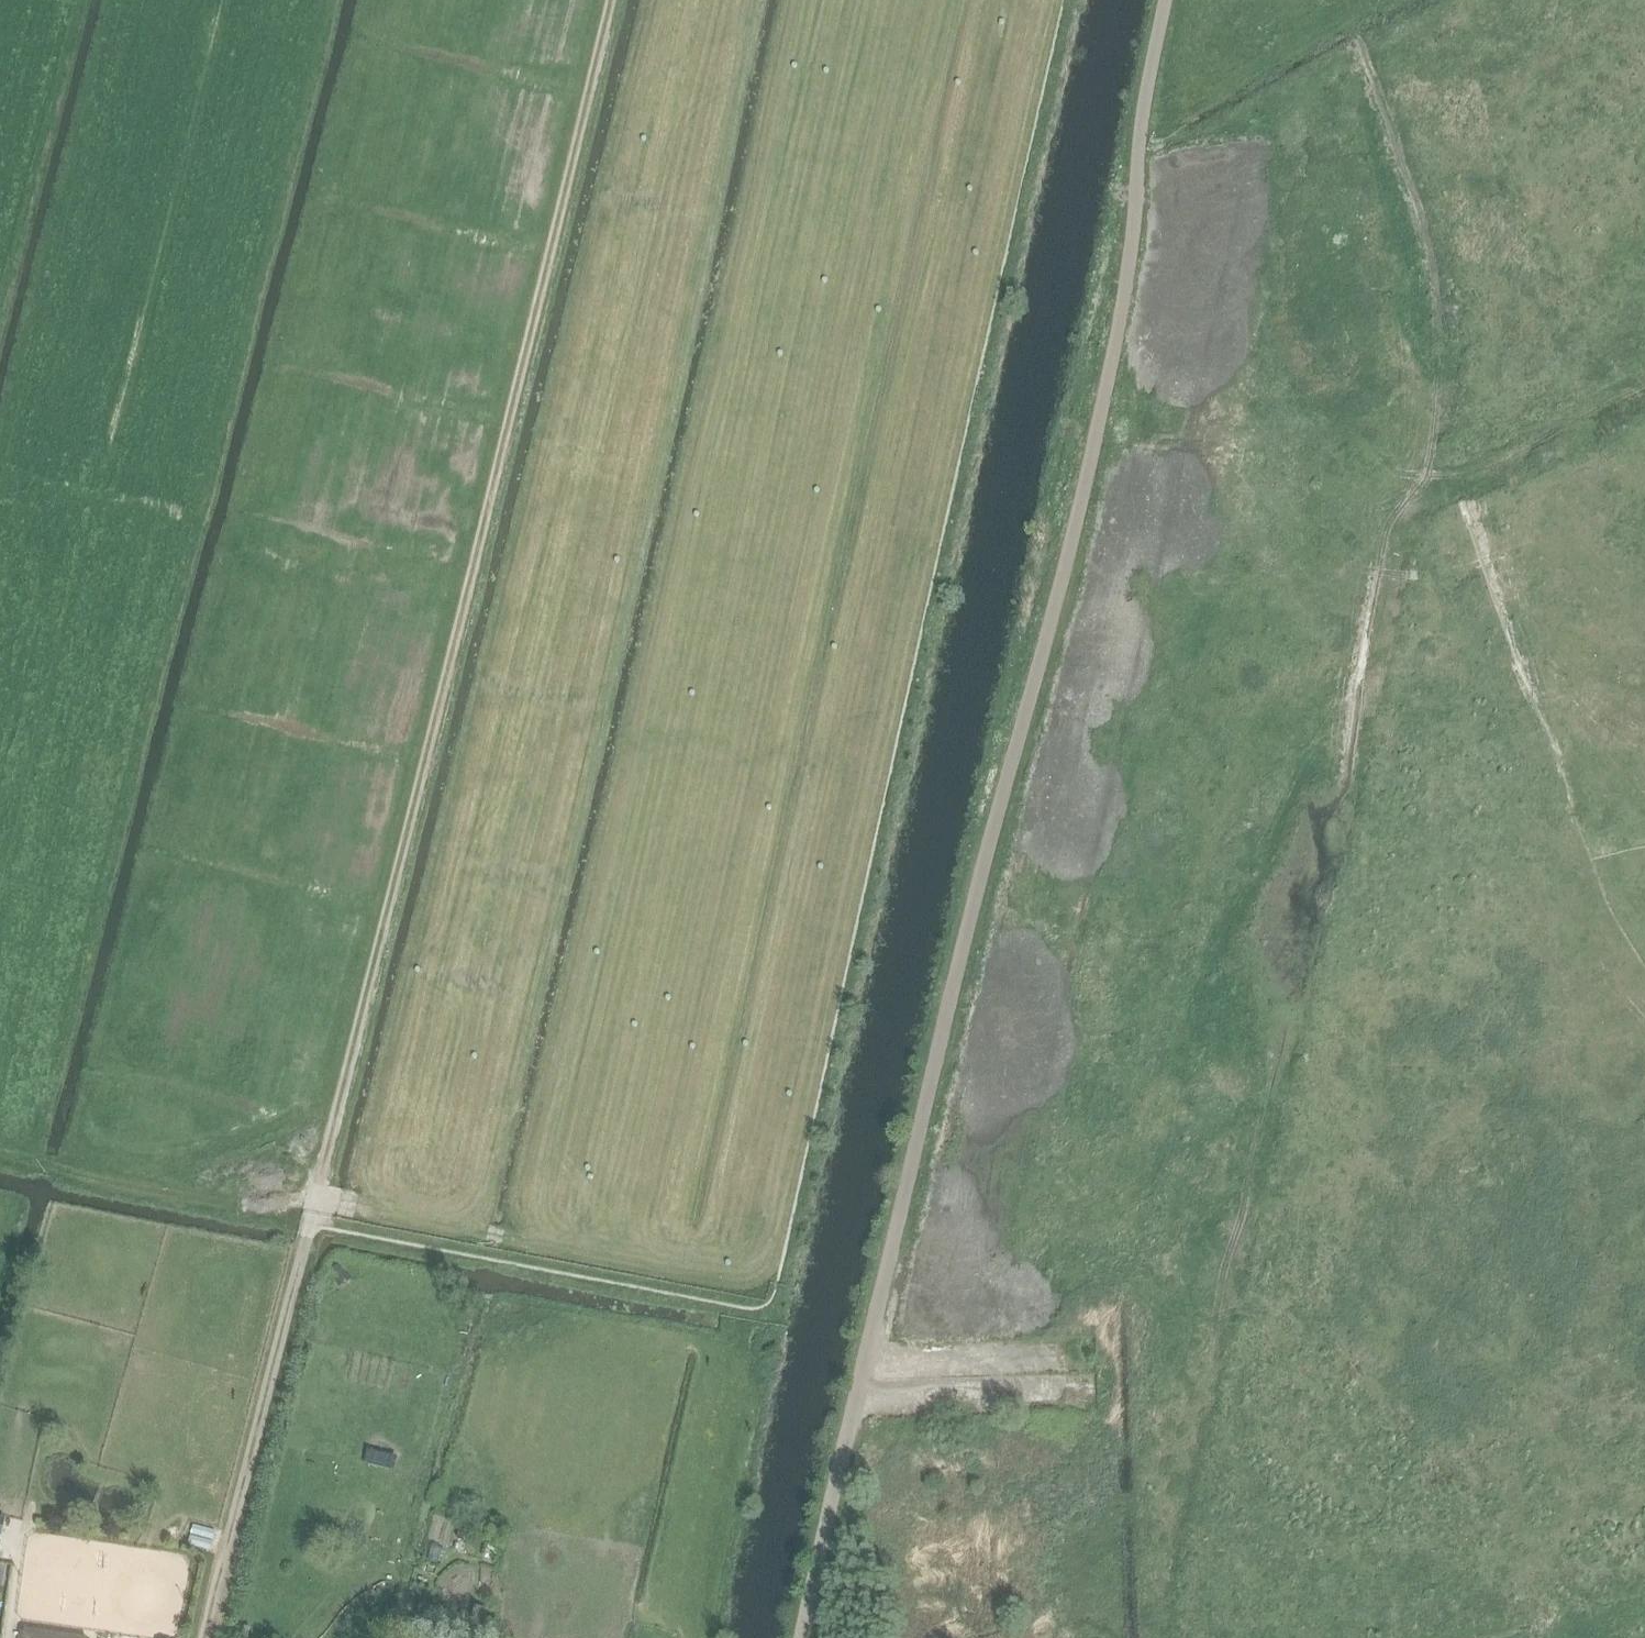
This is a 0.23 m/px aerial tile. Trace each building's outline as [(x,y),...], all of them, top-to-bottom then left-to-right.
[(473,1527),(460,1524),(457,1540),(469,1543),(473,1527)] [(500,1542),(486,1540),(483,1556),(498,1559),(500,1542)] [(24,1628),(23,1637),(86,1637),(24,1628)]
